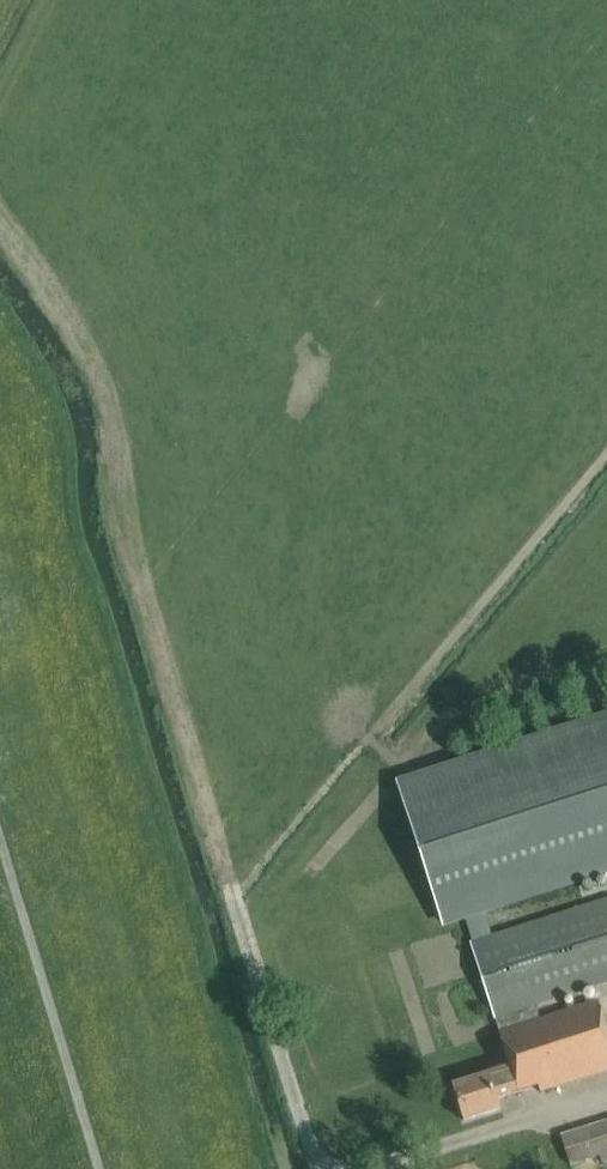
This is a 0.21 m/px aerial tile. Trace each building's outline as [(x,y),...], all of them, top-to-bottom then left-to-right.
[(490,937),(482,909),(606,869),(606,719),(398,786),(442,922),(464,915),(473,942),(490,937)] [(453,1085),(465,1121),(500,1110),(497,1099),(538,1086),(540,1092),(606,1071),(606,1031),(597,1001),(540,1019),(536,1005),(606,983),(606,899),(490,937),(473,942),(470,943),(510,1068),(490,1075),(490,1073),(453,1085)] [(602,1163),(606,1161),(606,1121),(561,1136),(570,1165),(600,1156),(602,1163)]
